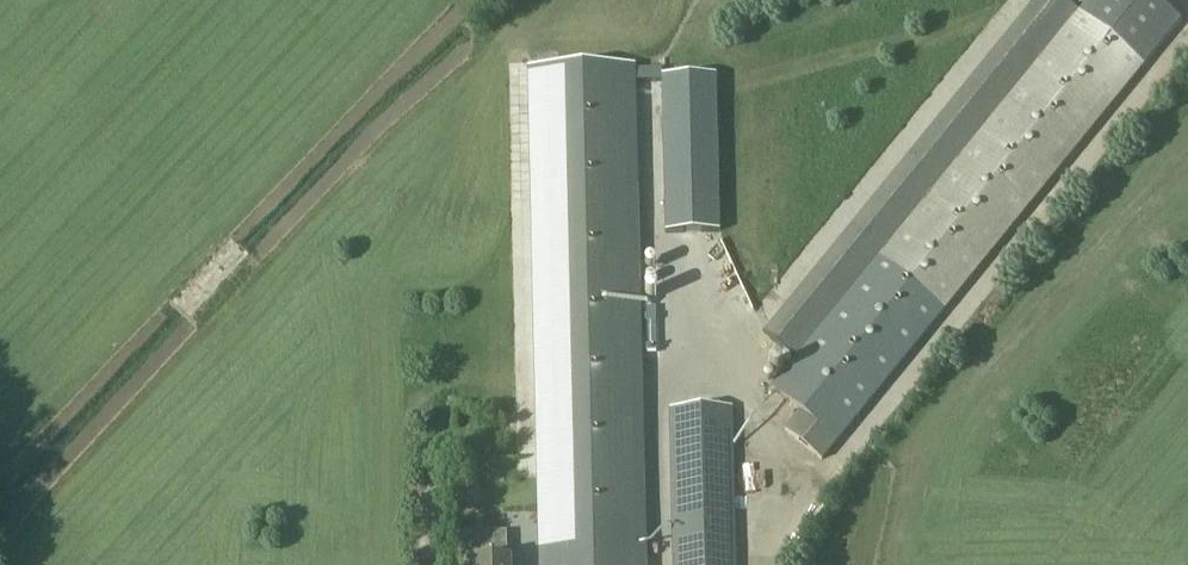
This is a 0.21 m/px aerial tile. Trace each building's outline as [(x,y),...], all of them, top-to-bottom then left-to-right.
[(771,388),(799,412),(796,416),(794,414),(786,423),(788,425),(784,430),(821,461),(837,442),(863,410),(892,375),(918,343),(950,303),(993,251),(1046,186),(1079,145),(1109,108),(1123,91),(1145,64),(1182,20),(1158,0),(1091,0),(1082,12),(1080,10),(1079,11),(1022,81),(1021,82),(1021,83),(998,110),(997,111),(996,112),(996,113),(995,114),(994,116),(993,117),(992,118),(991,118),(991,119),(943,178),(910,219),(883,251),(863,276),(807,344),(801,352),(792,363),(788,368),(782,375),(771,388)] [(529,69),(542,564),(646,564),(633,66),(529,69)] [(665,77),(662,77),(665,233),(720,231),(716,76),(665,77)] [(734,407),(670,408),(673,564),(737,564),(734,407)] [(503,532),(485,533),(486,562),(475,562),(475,564),(509,564),(509,561),(504,561),(503,532)]
